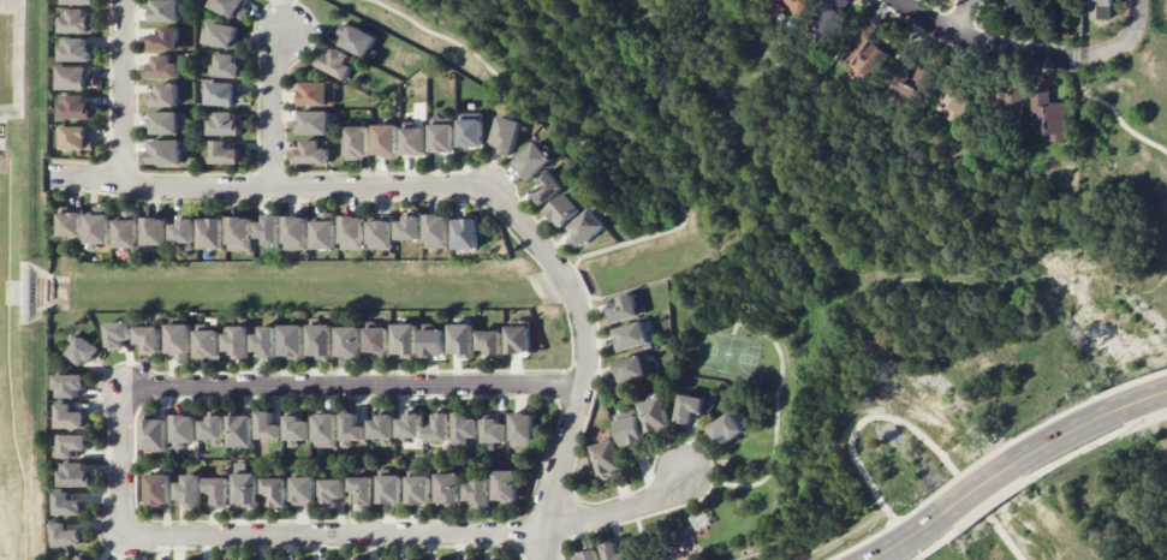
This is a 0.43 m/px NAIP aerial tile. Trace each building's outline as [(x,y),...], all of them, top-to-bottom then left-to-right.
[(179,0),(152,0),(153,22),(180,21),(179,0)] [(252,2),(248,0),(212,0),(209,6),(241,23),(252,2)] [(762,4),(774,17),(789,4),(798,15),(816,0),(767,0),(762,4)] [(850,0),(828,0),(810,38),(832,48),(846,18),(842,16),(850,0)] [(1011,3),(1012,17),(1030,16),(1030,0),(1006,0),(1006,3),(1011,3)] [(1090,18),(1091,0),(1113,0),(1113,5),(1111,5),(1111,18),(1090,18)] [(60,33),(93,33),(93,17),(86,17),(86,9),(68,9),(68,16),(60,17),(60,33)] [(862,72),(877,46),(871,43),(881,25),(867,18),(842,61),(862,72)] [(239,26),(206,21),(202,43),(235,49),(239,26)] [(337,43),(370,59),(380,38),(346,23),(337,43)] [(185,50),(185,41),(179,41),(179,27),(161,27),(161,33),(149,33),(149,50),(185,50)] [(60,61),(94,61),(93,49),(86,49),(86,38),(68,38),(68,46),(60,46),(60,61)] [(317,67),(348,79),(356,57),(325,45),(317,67)] [(209,76),(244,77),(244,64),(236,64),(236,54),(217,53),(217,64),(209,64),(209,76)] [(180,78),(180,63),(172,63),(173,54),(154,54),(154,63),(147,63),(147,78),(180,78)] [(917,67),(914,76),(908,75),(912,64),(896,58),(884,93),(920,106),(932,73),(917,67)] [(87,66),(58,66),(58,89),(96,89),(95,74),(87,75),(87,66)] [(236,83),(208,81),(207,105),(246,106),(247,92),(236,92),(236,83)] [(301,83),(302,106),(335,105),(335,82),(301,83)] [(177,106),(177,84),(158,84),(158,91),(149,91),(149,107),(177,106)] [(936,119),(969,120),(971,85),(937,84),(936,119)] [(1024,87),(1004,87),(1002,123),(1023,123),(1024,87)] [(1031,134),(1051,134),(1051,142),(1066,141),(1065,102),(1050,102),(1050,89),(1031,89),(1031,134)] [(93,119),(93,105),(86,105),(86,95),(68,95),(68,103),(60,103),(60,119),(93,119)] [(179,134),(179,122),(185,122),(185,111),(151,111),(151,134),(179,134)] [(330,134),(330,111),(300,111),(300,126),(296,127),(296,135),(330,134)] [(209,135),(238,136),(238,112),(217,112),(217,120),(209,120),(209,135)] [(499,147),(497,154),(512,157),(521,121),(499,116),(492,146),(499,147)] [(483,119),(459,120),(459,148),(483,147),(483,119)] [(431,120),(432,153),(454,153),(454,120),(431,120)] [(398,157),(398,125),(374,124),(374,157),(398,157)] [(93,127),(58,126),(58,150),(93,150),(93,127)] [(345,126),(346,159),(369,159),(369,126),(345,126)] [(425,128),(402,128),(403,156),(426,156),(425,128)] [(328,148),(320,148),(321,140),(298,139),(297,164),(328,164),(328,148)] [(181,165),(181,140),(149,140),(149,165),(181,165)] [(227,140),(212,141),(212,155),(205,155),(205,164),(240,164),(240,148),(227,148),(227,140)] [(512,162),(529,182),(553,161),(537,142),(512,162)] [(543,206),(565,189),(550,171),(537,181),(542,186),(532,193),(543,206)] [(585,204),(577,197),(575,199),(565,191),(547,214),(565,229),(585,204)] [(580,250),(607,226),(590,208),(563,232),(580,250)] [(336,250),(335,212),(313,212),(313,250),(336,250)] [(58,213),(59,238),(82,238),(81,213),(58,213)] [(138,214),(115,213),(115,249),(137,249),(138,214)] [(110,244),(110,214),(87,214),(87,251),(99,251),(99,245),(110,244)] [(449,248),(448,214),(425,215),(426,249),(449,248)] [(229,251),(251,251),(250,216),(228,217),(229,251)] [(285,250),(307,251),(308,217),(285,216),(285,250)] [(341,250),(364,250),(363,216),(341,216),(341,250)] [(143,246),(166,246),(166,218),(144,217),(143,246)] [(280,244),(279,217),(256,217),(257,244),(280,244)] [(397,218),(397,241),(421,241),(421,217),(397,218)] [(223,218),(199,219),(200,250),(223,250),(223,218)] [(479,250),(479,218),(454,219),(454,251),(479,250)] [(195,220),(172,220),(172,244),(194,244),(195,220)] [(370,220),(369,249),(392,250),(393,221),(370,220)] [(619,305),(606,309),(610,324),(642,314),(635,292),(616,297),(619,305)] [(132,345),(130,321),(102,323),(105,348),(132,345)] [(649,343),(642,321),(610,330),(617,352),(649,343)] [(165,324),(164,354),(175,355),(175,361),(190,361),(191,324),(165,324)] [(333,358),(332,324),(308,325),(309,358),(333,358)] [(417,324),(391,324),(391,356),(417,356),(417,324)] [(473,324),(449,324),(449,357),(473,356),(473,324)] [(304,357),(304,325),(282,325),(281,356),(304,357)] [(505,354),(530,353),(529,325),(504,326),(505,354)] [(161,326),(132,327),(133,344),(145,344),(145,353),(161,353),(161,326)] [(220,352),(231,351),(231,359),(248,359),(247,326),(232,326),(233,334),(220,335),(220,352)] [(276,326),(254,327),(255,351),(260,351),(260,359),(276,359),(276,326)] [(361,327),(338,327),(337,357),(360,358),(361,327)] [(388,328),(367,327),(366,355),(388,355),(388,328)] [(445,329),(418,330),(418,357),(445,356),(445,329)] [(193,358),(219,359),(220,330),(194,330),(193,358)] [(501,358),(502,331),(478,330),(478,350),(488,350),(488,358),(501,358)] [(93,368),(104,350),(75,334),(65,351),(93,368)] [(617,384),(653,375),(647,352),(611,362),(617,384)] [(83,374),(50,375),(50,398),(83,397),(83,374)] [(693,413),(701,415),(704,398),(680,393),(675,422),(691,425),(693,413)] [(639,402),(646,433),(669,427),(662,397),(639,402)] [(55,428),(87,427),(87,412),(73,412),(73,404),(54,404),(55,428)] [(621,448),(644,443),(637,409),(615,414),(621,448)] [(257,439),(280,439),(281,424),(272,424),(273,411),(258,411),(257,439)] [(365,440),(365,426),(357,426),(357,412),(341,412),(342,448),(351,448),(351,441),(365,440)] [(707,428),(719,446),(744,431),(731,412),(707,428)] [(450,441),(449,413),(434,413),(434,427),(427,427),(427,441),(450,441)] [(534,413),(512,413),(511,446),(533,447),(534,413)] [(336,414),(314,414),(315,448),(337,447),(336,414)] [(195,442),(195,415),(173,415),(173,442),(195,442)] [(398,437),(421,437),(421,416),(399,415),(398,437)] [(478,415),(454,416),(454,446),(478,445),(478,415)] [(224,417),(201,416),(201,439),(213,440),(213,446),(223,446),(224,417)] [(229,447),(253,446),(252,416),(229,416),(229,447)] [(393,417),(370,416),(370,438),(393,439),(393,417)] [(285,417),(286,440),(309,440),(309,417),(285,417)] [(167,449),(167,419),(143,419),(144,450),(167,449)] [(506,420),(483,421),(483,443),(506,442),(506,420)] [(62,458),(76,458),(76,450),(89,450),(89,434),(62,435),(62,458)] [(593,445),(600,477),(623,472),(616,440),(593,445)] [(61,487),(90,486),(90,462),(69,463),(69,470),(60,471),(61,487)] [(517,470),(494,471),(494,502),(517,501),(517,470)] [(257,474),(235,473),(234,506),(257,506),(257,474)] [(436,474),(437,505),(460,505),(459,473),(436,474)] [(171,474),(148,474),(147,504),(171,504),(171,474)] [(379,504),(402,504),(402,475),(379,475),(379,504)] [(489,508),(488,475),(473,475),(473,483),(465,483),(465,501),(473,501),(473,508),(489,508)] [(407,504),(430,504),(431,476),(408,476),(407,504)] [(200,507),(199,477),(176,477),(177,500),(185,500),(185,507),(200,507)] [(292,477),(292,506),(315,506),(315,477),(292,477)] [(373,477),(350,477),(350,493),(358,493),(358,505),(373,505),(373,477)] [(229,478),(205,478),(205,494),(214,494),(214,507),(229,506),(229,478)] [(287,506),(287,478),(263,478),(263,495),(270,495),(270,506),(287,506)] [(344,498),(344,479),(321,479),(321,507),(337,507),(337,498),(344,498)] [(57,515),(84,514),(84,500),(72,500),(72,491),(57,492),(57,515)] [(82,529),(69,530),(68,523),(54,525),(56,547),(84,544),(82,529)] [(616,541),(601,545),(606,559),(630,559),(628,551),(620,554),(616,541)] [(576,559),(600,559),(598,549),(575,555),(576,559)]
